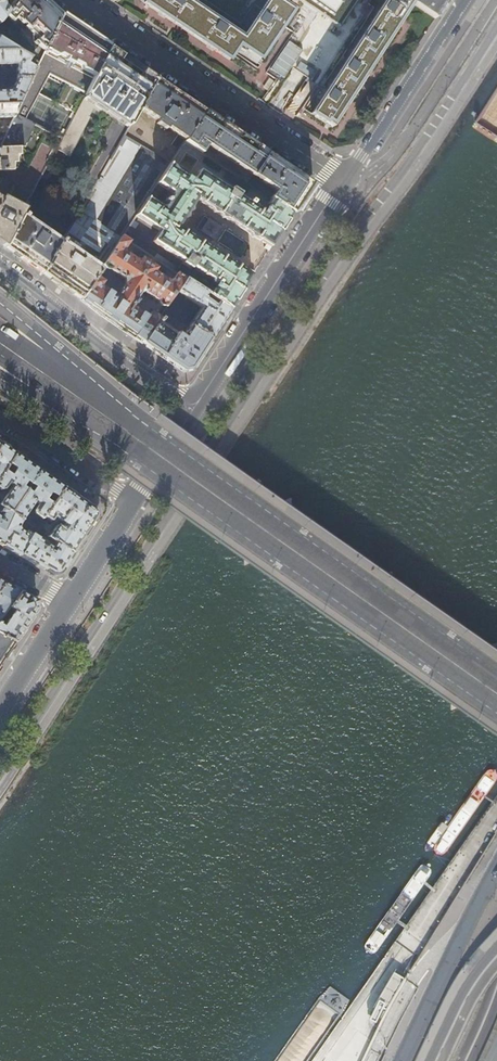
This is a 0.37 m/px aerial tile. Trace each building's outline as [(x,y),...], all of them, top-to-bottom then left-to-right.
[(5,15),(18,0),(0,0),(0,21),(5,15)] [(5,15),(12,21),(15,18),(20,22),(17,25),(22,30),(25,27),(36,38),(33,41),(38,46),(29,57),(34,60),(38,63),(61,15),(46,0),(18,0),(5,15)] [(260,60),(261,59),(293,10),(278,0),(269,0),(243,39),(186,0),(145,0),(143,3),(228,61),(236,50),(257,65),(260,60)] [(413,4),(407,0),(387,0),(311,115),(332,129),(413,4)] [(413,4),(435,18),(439,11),(446,0),(407,0),(413,4)] [(75,24),(61,15),(38,63),(35,69),(31,78),(18,105),(14,114),(34,124),(35,125),(65,61),(94,76),(109,47),(99,40),(75,24)] [(19,51),(0,39),(0,51),(19,51)] [(118,53),(109,47),(94,76),(62,137),(55,150),(69,157),(89,118),(88,117),(95,103),(129,126),(138,111),(156,79),(147,73),(141,81),(123,69),(112,62),(118,53)] [(0,51),(0,65),(16,65),(17,78),(31,78),(35,69),(27,63),(28,61),(32,63),(34,60),(29,57),(19,51),(0,51)] [(0,91),(0,105),(18,105),(31,78),(17,78),(11,91),(0,91)] [(166,85),(156,79),(138,111),(139,112),(141,110),(157,121),(155,123),(165,129),(166,127),(185,139),(204,111),(195,105),(182,96),(166,85)] [(0,105),(0,118),(12,118),(14,114),(18,105),(0,105)] [(215,118),(204,111),(185,139),(184,141),(226,170),(246,183),(251,175),(274,190),(268,198),(270,199),(292,213),(301,199),(305,193),(302,178),(298,175),(278,161),(252,143),(235,132),(215,118)] [(14,114),(12,118),(5,133),(1,141),(0,143),(0,170),(11,170),(12,163),(15,163),(34,124),(14,114)] [(134,216),(170,163),(124,135),(73,223),(61,243),(42,273),(48,277),(66,290),(80,300),(95,277),(102,265),(120,238),(134,216)] [(179,164),(191,172),(199,160),(186,152),(179,164)] [(198,170),(191,180),(176,171),(174,165),(170,163),(134,216),(159,232),(152,243),(165,251),(164,252),(166,253),(167,252),(174,257),(174,258),(176,259),(177,259),(182,262),(181,264),(190,269),(192,268),(197,271),(196,272),(199,273),(199,272),(213,281),(213,282),(214,283),(212,285),(214,286),(207,295),(217,302),(229,310),(254,272),(249,269),(247,272),(178,227),(196,199),(265,244),(263,248),(268,250),(281,230),(292,213),(270,199),(264,209),(263,208),(261,210),(260,209),(259,210),(250,205),(252,202),(249,200),(247,203),(245,201),(246,200),(243,199),(243,200),(237,196),(238,194),(229,188),(228,190),(223,187),(223,186),(221,185),(213,180),(214,180),(211,178),(211,179),(198,170)] [(250,186),(246,183),(226,170),(222,176),(246,192),(250,186)] [(7,249),(24,214),(26,210),(3,197),(1,199),(0,199),(0,244),(7,249)] [(28,216),(24,214),(7,249),(18,256),(42,273),(61,243),(27,218),(28,216)] [(129,244),(120,238),(102,265),(125,280),(125,286),(117,298),(102,288),(105,283),(95,277),(80,300),(87,305),(114,323),(142,343),(158,319),(159,318),(151,313),(147,318),(132,308),(140,295),(146,294),(166,307),(176,292),(184,280),(176,275),(172,281),(169,282),(155,273),(160,264),(154,260),(145,254),(139,263),(125,255),(124,251),(129,244)] [(154,260),(160,264),(172,272),(175,268),(156,256),(154,260)] [(184,280),(176,292),(201,308),(189,326),(210,339),(219,325),(229,310),(217,302),(215,305),(213,307),(202,299),(205,294),(184,280)] [(161,321),(158,319),(142,343),(164,358),(182,371),(190,370),(210,339),(189,326),(181,337),(160,323),(161,321)] [(0,443),(0,463),(0,464),(0,474),(14,453),(4,445),(0,443)] [(14,453),(0,474),(0,488),(4,488),(8,482),(12,485),(0,502),(0,506),(10,512),(39,470),(25,460),(14,453)] [(51,478),(39,470),(10,512),(12,513),(34,528),(37,524),(26,517),(25,519),(22,517),(34,501),(38,504),(34,509),(35,514),(41,518),(42,518),(43,516),(63,487),(51,478)] [(80,499),(63,487),(43,516),(51,521),(54,516),(64,523),(62,527),(59,525),(58,525),(57,525),(56,525),(48,537),(71,552),(95,516),(93,508),(80,499)] [(10,512),(0,506),(0,513),(1,513),(0,515),(0,543),(3,545),(10,534),(4,530),(12,513),(10,512)] [(39,531),(34,528),(12,513),(4,530),(10,534),(3,545),(26,558),(51,573),(59,571),(65,562),(71,552),(48,537),(47,536),(43,542),(24,531),(24,532),(19,530),(19,526),(21,521),(24,526),(43,536),(44,535),(39,531)] [(46,520),(42,518),(41,518),(37,524),(34,528),(39,531),(46,520)] [(0,580),(0,617),(19,591),(1,581),(0,580)] [(19,591),(0,617),(0,623),(10,609),(12,611),(10,615),(8,615),(0,628),(0,636),(13,642),(24,626),(36,608),(34,600),(26,595),(19,591)] [(4,657),(13,642),(0,636),(0,662),(4,657)]
